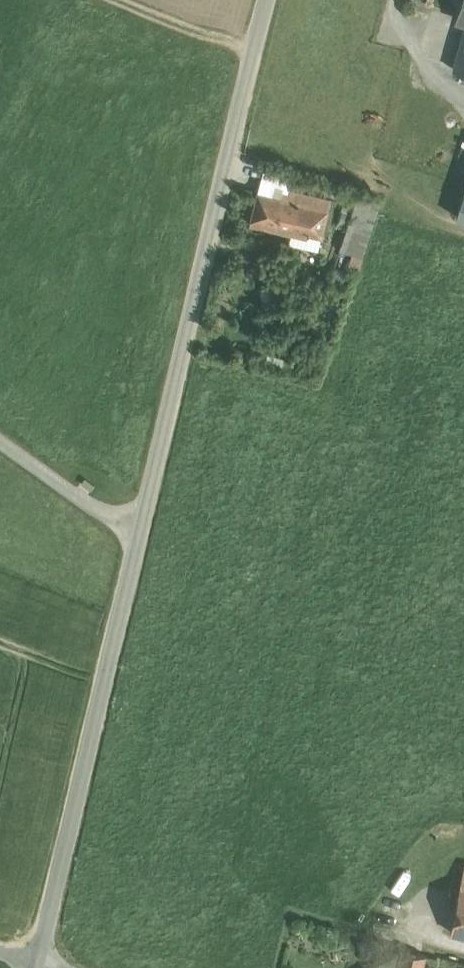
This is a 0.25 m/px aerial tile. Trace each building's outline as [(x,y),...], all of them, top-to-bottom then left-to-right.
[(458,49),(454,66),(463,69),(463,51),(458,49)] [(311,193),(284,186),(281,196),(258,190),(250,223),(275,228),(276,224),(321,235),(328,208),(308,203),(311,193)] [(330,198),(311,193),(308,203),(328,208),(330,198)] [(363,255),(352,252),(346,268),(357,272),(363,255)] [(460,883),(450,931),(463,934),(463,884),(460,883)] [(402,948),(397,967),(422,967),(425,953),(402,948)]
